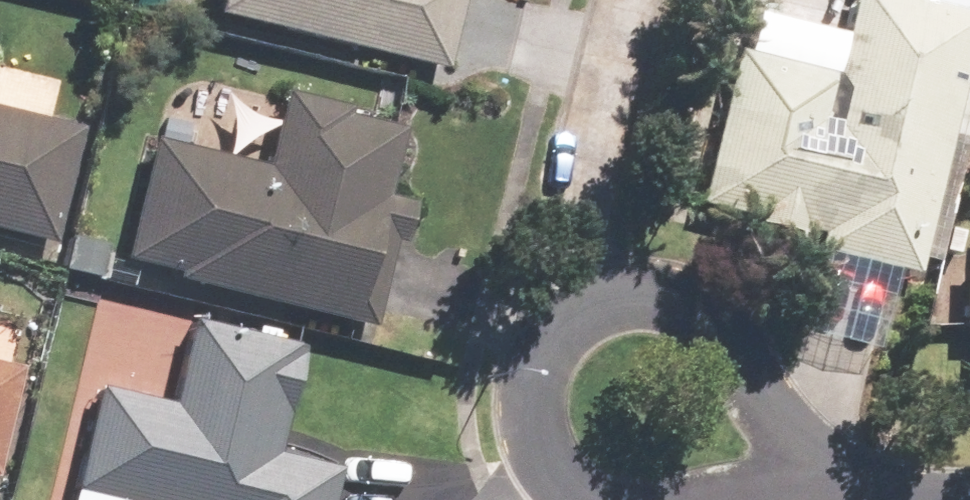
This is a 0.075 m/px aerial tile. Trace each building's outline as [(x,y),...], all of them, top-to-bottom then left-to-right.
[(210,15),(442,70),(459,0),(214,0),(210,15)] [(969,51),(969,16),(902,0),(856,0),(838,80),(736,56),(700,208),(818,236),(813,255),(916,279),(969,51)] [(150,143),(121,261),(176,275),(175,283),(370,331),(392,242),(399,244),(408,206),(383,200),(401,126),(280,97),(262,170),(150,143)] [(49,245),(78,132),(0,112),(0,233),(49,245)] [(963,263),(962,332),(969,333),(969,263),(963,263)] [(69,490),(114,499),(330,499),(337,470),(273,455),(298,351),(187,325),(168,409),(92,391),(69,490)] [(18,372),(0,367),(0,445),(18,372)]
